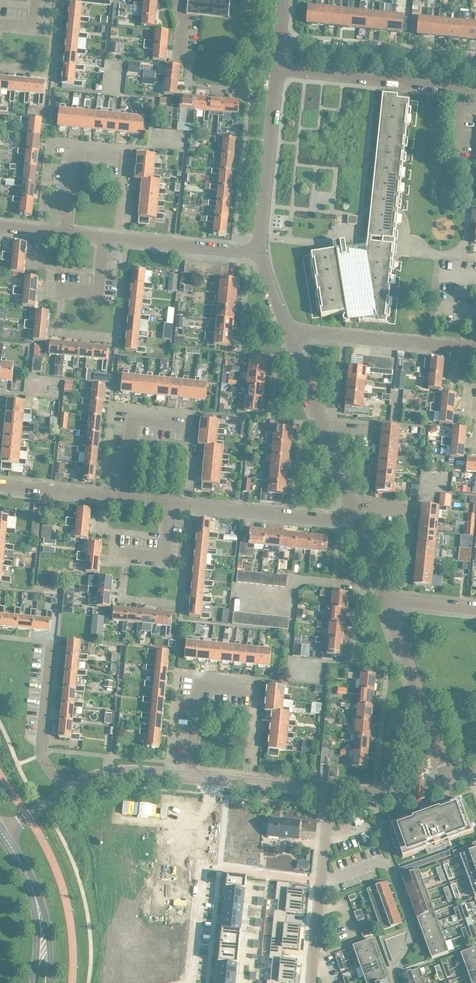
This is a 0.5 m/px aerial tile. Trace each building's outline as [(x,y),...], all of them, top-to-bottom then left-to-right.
[(118,17),(126,17),(126,14),(142,15),(141,26),(154,27),(157,0),(144,0),(144,2),(134,1),(134,6),(120,4),(118,17)] [(186,13),(228,18),(230,0),(188,0),(186,13)] [(328,8),(320,8),(321,4),(324,4),(325,0),(316,0),(316,7),(308,6),(306,23),(326,25),(328,8)] [(328,8),(326,25),(338,26),(340,10),(332,9),(333,0),(329,0),(328,8)] [(338,26),(357,28),(359,12),(352,11),(353,0),(351,0),(348,0),(347,10),(340,10),(338,26)] [(357,28),(369,30),(371,13),(372,2),(360,1),(359,12),(357,28)] [(80,21),(79,22),(89,23),(89,17),(80,16),(81,4),(70,3),(68,20),(80,21)] [(389,31),(390,15),(383,14),(384,3),(380,3),(379,13),(371,13),(369,30),(389,31)] [(390,15),(389,31),(401,33),(401,27),(406,28),(407,19),(402,18),(403,16),(395,15),(396,5),(391,4),(390,15)] [(437,36),(438,19),(431,19),(432,8),(427,8),(426,18),(418,17),(417,34),(437,36)] [(449,38),(450,21),(443,20),(444,10),(439,9),(438,19),(437,36),(449,38)] [(458,21),(450,21),(449,38),(468,40),(470,22),(462,22),(463,11),(459,11),(458,21)] [(78,37),(78,38),(87,39),(88,33),(78,32),(79,22),(80,21),(68,20),(67,35),(78,37)] [(144,44),(166,46),(168,32),(156,31),(155,41),(144,40),(144,44)] [(76,53),(76,54),(85,55),(86,49),(77,48),(78,38),(78,37),(67,35),(65,51),(76,53)] [(165,61),(166,46),(144,44),(143,45),(138,45),(138,47),(154,49),(152,60),(165,61)] [(75,69),(75,70),(84,71),(84,66),(75,65),(76,54),(76,53),(65,51),(63,67),(75,69)] [(155,79),(178,81),(179,66),(167,65),(166,75),(155,74),(155,79)] [(75,69),(63,67),(62,84),(73,85),(72,86),(82,87),(83,82),(74,81),(75,70),(75,69)] [(1,77),(0,90),(10,91),(9,101),(14,102),(15,91),(16,79),(1,77)] [(178,81),(155,79),(143,77),(142,84),(154,85),(154,83),(165,84),(164,94),(176,95),(178,81)] [(16,79),(15,91),(25,92),(24,103),(28,103),(29,93),(30,80),(16,79)] [(30,80),(29,93),(39,94),(38,104),(43,105),(45,82),(30,80)] [(397,99),(397,95),(382,94),(382,98),(385,99),(373,211),(370,211),(367,238),(368,238),(394,240),(397,240),(398,231),(395,231),(396,224),(398,224),(399,216),(397,215),(398,209),(400,209),(401,200),(399,200),(399,193),(402,193),(403,185),(400,184),(401,178),(403,178),(404,169),(402,169),(403,162),(405,162),(406,154),(403,153),(404,147),(407,147),(407,138),(405,138),(406,125),(409,125),(411,107),(408,107),(409,100),(397,99)] [(194,110),(196,97),(181,96),(180,108),(187,109),(186,123),(193,124),(194,110)] [(196,97),(194,110),(204,111),(203,121),(208,122),(209,111),(210,99),(196,97)] [(210,99),(209,111),(219,112),(217,133),(221,134),(221,128),(223,113),(224,100),(210,99)] [(70,127),(82,129),(84,112),(76,111),(77,100),(73,100),(71,111),(70,127)] [(84,112),(82,129),(94,130),(96,113),(89,112),(90,100),(85,100),(84,112)] [(96,113),(94,130),(106,131),(108,114),(100,114),(101,100),(97,100),(96,113)] [(224,100),(223,113),(233,114),(232,124),(237,125),(239,102),(224,100)] [(70,127),(71,111),(64,110),(65,105),(60,104),(58,126),(70,127)] [(118,132),(120,116),(112,115),(113,109),(108,109),(108,114),(106,131),(118,132)] [(120,109),(120,116),(118,132),(130,133),(132,117),(124,116),(125,110),(120,109)] [(132,111),(132,117),(130,133),(142,135),(144,118),(136,117),(136,112),(132,111)] [(28,135),(39,136),(41,120),(30,118),(21,117),(21,122),(29,123),(28,134),(28,135)] [(28,135),(28,134),(19,133),(19,138),(28,139),(26,149),(26,151),(38,152),(39,136),(28,135)] [(222,154),(233,155),(235,139),(224,138),(215,137),(214,142),(218,143),(217,153),(222,153),(222,154)] [(26,155),(25,166),(36,168),(38,152),(26,151),(26,149),(19,149),(18,154),(26,155)] [(220,170),(232,171),(233,155),(222,154),(222,153),(217,153),(213,152),(213,158),(214,158),(213,169),(220,169),(220,170)] [(136,166),(153,168),(160,169),(161,163),(154,163),(155,156),(138,154),(136,166)] [(25,166),(16,165),(16,170),(24,171),(23,182),(23,183),(35,184),(36,168),(25,166)] [(135,179),(142,180),(159,182),(160,176),(153,175),(153,168),(136,166),(135,179)] [(218,187),(230,188),(232,171),(220,170),(220,169),(213,169),(211,169),(211,174),(220,175),(218,186),(218,187)] [(23,183),(23,182),(7,180),(6,185),(23,187),(21,197),(21,199),(33,200),(35,184),(23,183)] [(141,192),(158,194),(165,195),(165,189),(158,189),(159,182),(142,180),(141,192)] [(217,203),(228,204),(230,188),(218,187),(218,186),(205,184),(204,190),(218,191),(217,202),(217,203)] [(140,204),(157,206),(164,207),(164,202),(157,201),(158,194),(141,192),(140,204)] [(21,199),(21,197),(13,197),(12,202),(21,203),(20,215),(24,215),(24,216),(26,216),(26,215),(31,216),(33,200),(21,199)] [(217,203),(217,202),(204,200),(203,206),(216,207),(215,218),(227,220),(228,204),(217,203)] [(156,213),(157,206),(140,204),(138,224),(148,225),(149,218),(162,220),(163,214),(156,213)] [(215,218),(211,217),(212,215),(207,214),(206,217),(200,216),(200,222),(215,223),(213,235),(225,236),(227,220),(215,218)] [(359,322),(359,320),(362,320),(386,323),(387,316),(389,316),(391,298),(388,298),(390,285),(392,285),(393,277),(391,276),(391,269),(394,270),(395,261),(392,261),(393,254),(395,254),(396,246),(394,245),(370,242),(371,240),(371,238),(368,238),(367,238),(367,240),(367,242),(366,252),(359,321),(359,322)] [(2,256),(25,258),(26,244),(14,242),(13,253),(2,252),(2,256)] [(359,321),(366,252),(358,252),(357,245),(353,250),(353,251),(346,251),(344,242),(333,244),(334,250),(311,254),(312,261),(310,262),(312,279),(315,279),(317,292),(315,292),(317,310),(320,310),(321,317),(344,313),(345,316),(344,317),(343,318),(343,319),(342,319),(342,320),(343,321),(343,322),(344,322),(345,323),(346,323),(359,321)] [(23,273),(25,258),(2,256),(2,260),(12,261),(11,271),(23,273)] [(143,287),(143,288),(152,289),(152,283),(144,283),(145,271),(140,271),(141,270),(138,270),(133,270),(131,286),(143,287)] [(177,274),(169,273),(167,291),(176,291),(177,274)] [(13,291),(36,293),(37,278),(25,277),(24,288),(14,287),(13,291)] [(219,292),(236,294),(238,280),(220,278),(219,288),(212,288),(212,292),(219,293),(219,292)] [(142,303),(141,304),(150,305),(151,300),(142,299),(143,288),(143,287),(131,286),(130,302),(142,303)] [(34,307),(36,293),(13,291),(13,295),(23,296),(22,306),(34,307)] [(217,305),(235,307),(236,294),(219,292),(219,293),(218,301),(211,301),(211,305),(217,306),(217,305)] [(140,319),(140,320),(152,321),(152,318),(149,317),(149,316),(140,315),(141,304),(142,303),(130,302),(128,318),(140,319)] [(216,318),(234,320),(235,307),(217,305),(217,306),(216,315),(210,314),(209,319),(216,319),(216,318)] [(24,325),(47,327),(48,312),(36,311),(35,322),(25,321),(24,325)] [(185,318),(185,312),(181,311),(181,315),(176,315),(174,328),(181,329),(182,318),(185,318)] [(138,335),(138,336),(151,337),(151,333),(147,332),(139,331),(140,320),(140,319),(128,318),(126,334),(138,335)] [(215,331),(232,333),(234,320),(216,318),(216,319),(215,328),(208,327),(208,331),(215,332),(215,331)] [(47,327),(24,325),(24,326),(18,325),(17,328),(34,330),(33,340),(46,342),(47,327)] [(172,332),(164,331),(163,339),(171,340),(172,332)] [(215,331),(215,332),(214,341),(207,340),(206,345),(214,346),(214,345),(231,347),(232,333),(215,331)] [(137,347),(138,336),(138,335),(126,334),(125,350),(136,351),(136,352),(145,353),(146,348),(137,347)] [(174,344),(182,345),(182,337),(174,336),(174,344)] [(63,355),(64,344),(50,342),(49,354),(59,355),(58,365),(62,366),(63,355)] [(77,367),(78,357),(79,345),(64,344),(63,355),(73,356),(72,367),(77,367)] [(93,347),(79,345),(78,357),(86,358),(85,368),(91,369),(92,359),(93,347)] [(93,347),(92,359),(102,360),(101,370),(106,370),(107,360),(108,348),(93,347)] [(363,356),(361,368),(349,367),(347,380),(365,382),(365,380),(366,372),(373,373),(374,368),(368,368),(369,356),(363,356)] [(0,370),(0,380),(11,381),(13,364),(5,363),(6,358),(1,358),(1,363),(0,370)] [(33,358),(32,372),(41,373),(42,359),(33,358)] [(248,371),(266,373),(267,359),(249,358),(248,368),(241,367),(241,372),(248,372),(248,371)] [(419,373),(442,375),(444,360),(426,358),(426,366),(430,366),(430,370),(420,369),(419,373)] [(133,394),(134,377),(127,376),(127,371),(123,370),(122,376),(120,393),(133,394)] [(145,395),(146,378),(139,377),(139,372),(135,371),(134,377),(133,394),(145,395)] [(246,384),(264,386),(266,373),(248,371),(248,372),(247,381),(240,380),(239,385),(246,386),(246,384)] [(157,396),(169,398),(170,381),(163,380),(164,372),(160,372),(160,374),(159,374),(158,379),(157,396)] [(157,396),(158,379),(151,379),(151,373),(147,373),(146,378),(145,395),(157,396)] [(442,375),(419,373),(419,377),(429,378),(428,388),(441,389),(442,375)] [(181,399),(183,382),(175,381),(175,375),(171,375),(170,381),(169,398),(181,399)] [(183,376),(183,382),(181,399),(193,400),(194,383),(187,382),(188,377),(183,376)] [(35,392),(43,393),(43,378),(35,377),(35,392)] [(194,383),(193,400),(205,401),(207,384),(199,383),(199,378),(195,377),(194,383)] [(364,395),(364,393),(365,385),(372,386),(372,381),(365,380),(365,382),(347,380),(346,393),(364,395)] [(93,384),(79,382),(79,387),(92,389),(91,399),(91,401),(102,402),(104,386),(93,384)] [(263,399),(264,386),(246,384),(246,386),(239,385),(238,398),(245,399),(245,397),(263,399)] [(364,395),(346,393),(344,413),(368,416),(369,407),(362,407),(363,398),(370,399),(371,394),(364,393),(364,395)] [(430,407),(453,409),(455,394),(442,393),(441,404),(431,403),(430,407)] [(261,413),(263,399),(245,397),(245,399),(244,408),(237,407),(237,411),(244,412),(244,411),(261,413)] [(91,401),(91,399),(82,398),(81,404),(91,405),(90,415),(89,417),(101,418),(102,402),(91,401)] [(6,413),(23,415),(27,415),(27,414),(36,415),(36,411),(24,409),(24,402),(8,400),(6,413)] [(452,423),(453,409),(430,407),(430,411),(440,412),(439,422),(433,421),(433,424),(439,425),(439,422),(452,423)] [(5,425),(22,427),(29,428),(29,422),(22,422),(23,415),(6,413),(5,425)] [(89,417),(90,415),(76,414),(75,419),(89,421),(88,431),(88,432),(99,433),(101,418),(89,417)] [(200,432),(217,433),(221,434),(221,429),(217,428),(218,421),(201,419),(200,432)] [(273,440),(290,442),(292,422),(270,420),(269,426),(274,427),(273,437),(266,436),(266,440),(273,441),(273,440)] [(5,425),(4,437),(21,439),(30,440),(31,435),(21,434),(22,427),(5,425)] [(399,427),(382,425),(381,438),(398,440),(398,439),(399,430),(406,431),(407,427),(399,426),(399,427)] [(441,441),(464,443),(466,429),(453,427),(452,438),(442,437),(441,441)] [(86,448),(98,450),(99,433),(88,432),(88,431),(79,430),(78,435),(87,436),(86,447),(86,448)] [(219,446),(222,447),(223,441),(216,441),(217,433),(200,432),(199,445),(206,445),(219,447),(219,446)] [(2,450),(19,452),(28,452),(28,447),(20,446),(21,439),(4,437),(2,450)] [(397,453),(397,452),(398,444),(405,444),(405,440),(398,439),(398,440),(381,438),(379,452),(397,453)] [(272,453),(289,455),(290,442),(273,440),(273,441),(272,450),(265,449),(265,454),(272,454),(272,453)] [(450,457),(463,458),(464,443),(441,441),(441,445),(451,446),(450,457)] [(205,458),(221,460),(225,460),(226,455),(222,454),(223,447),(222,447),(219,446),(219,447),(206,445),(205,458)] [(86,448),(86,447),(77,446),(77,451),(86,452),(85,463),(84,464),(96,466),(98,450),(86,448)] [(19,452),(2,450),(1,469),(11,470),(11,469),(14,469),(15,464),(18,464),(28,465),(28,460),(19,459),(19,452)] [(395,466),(396,465),(396,457),(404,458),(404,453),(397,452),(397,453),(379,452),(378,465),(395,466)] [(270,466),(288,468),(289,455),(272,453),(272,454),(271,463),(264,462),(263,466),(270,467),(270,466)] [(204,470),(220,472),(230,473),(231,468),(221,467),(221,460),(205,458),(204,470)] [(467,459),(466,471),(475,472),(475,459),(467,459)] [(84,464),(85,463),(76,462),(75,468),(84,469),(83,481),(87,481),(87,482),(89,482),(89,481),(94,482),(96,466),(84,464)] [(394,480),(394,479),(395,470),(402,471),(403,466),(396,465),(395,466),(378,465),(377,478),(394,480)] [(269,480),(286,481),(288,468),(270,466),(270,467),(269,476),(262,475),(262,480),(269,481),(269,480)] [(220,472),(204,470),(202,489),(212,490),(213,484),(219,485),(219,484),(226,485),(227,480),(220,479),(220,472)] [(394,480),(377,478),(375,491),(377,492),(377,493),(382,493),(382,492),(393,493),(394,483),(401,484),(401,479),(394,479),(394,480)] [(418,496),(419,486),(415,485),(416,479),(412,478),(410,495),(418,496)] [(269,480),(269,481),(268,489),(261,489),(260,502),(280,504),(281,494),(285,495),(286,487),(287,487),(288,482),(286,482),(286,481),(269,480)] [(449,506),(450,494),(440,493),(439,505),(449,506)] [(437,519),(438,510),(446,511),(446,506),(438,505),(438,506),(421,505),(420,518),(437,519)] [(5,533),(14,534),(18,534),(19,529),(6,528),(7,518),(15,518),(16,509),(4,508),(4,516),(3,516),(3,515),(1,515),(1,516),(0,515),(0,531),(6,532),(5,533)] [(88,524),(90,509),(77,508),(76,519),(66,518),(65,521),(88,524)] [(38,537),(39,518),(33,518),(31,536),(38,537)] [(208,536),(208,537),(217,538),(218,533),(209,532),(210,520),(206,519),(204,518),(204,519),(198,519),(197,535),(208,536)] [(436,533),(436,532),(437,523),(444,524),(445,519),(437,519),(420,518),(418,531),(436,533)] [(88,524),(65,521),(65,526),(75,527),(74,537),(87,539),(88,524)] [(248,543),(239,542),(238,555),(252,557),(254,544),(264,545),(265,531),(255,530),(255,527),(250,527),(248,543)] [(266,529),(265,531),(264,545),(263,558),(263,562),(268,562),(268,559),(268,558),(269,546),(279,547),(281,533),(270,532),(271,529),(266,529)] [(281,530),(281,533),(279,547),(295,548),(296,534),(286,533),(286,531),(281,530)] [(4,548),(4,549),(13,550),(13,545),(4,544),(5,533),(6,532),(0,531),(0,548),(4,548)] [(436,533),(418,531),(417,544),(435,546),(435,545),(442,546),(443,533),(436,532),(436,533)] [(296,532),(296,534),(295,548),(310,550),(312,536),(301,535),(301,532),(296,532)] [(312,533),(312,536),(310,550),(309,563),(314,563),(316,550),(326,552),(328,537),(316,536),(317,534),(312,533)] [(207,553),(206,553),(215,554),(220,554),(220,550),(216,550),(216,549),(207,548),(208,537),(208,536),(197,535),(195,551),(207,553)] [(472,536),(462,535),(461,548),(471,549),(472,536)] [(77,552),(76,556),(99,558),(101,543),(88,542),(87,553),(77,552)] [(435,546),(417,544),(416,558),(434,559),(434,558),(434,550),(441,550),(442,546),(435,545),(435,546)] [(2,565),(11,566),(12,561),(3,560),(4,549),(4,548),(0,548),(0,564),(2,564),(2,565)] [(461,548),(460,561),(470,562),(471,549),(461,548)] [(195,551),(193,567),(205,568),(205,569),(214,570),(214,565),(205,564),(206,553),(207,553),(195,551)] [(99,558),(76,556),(76,560),(86,561),(85,572),(98,573),(99,558)] [(434,559),(416,558),(415,571),(432,573),(432,571),(433,563),(440,564),(441,559),(434,558),(434,559)] [(0,564),(0,581),(9,582),(10,577),(1,576),(2,565),(2,564),(0,564)] [(205,568),(193,567),(192,583),(203,584),(203,585),(212,586),(213,581),(204,580),(205,569),(205,568)] [(242,582),(243,571),(236,571),(235,582),(242,582)] [(432,573),(415,571),(413,584),(440,587),(441,577),(439,576),(439,572),(432,571),(432,573)] [(41,574),(40,584),(51,585),(52,575),(41,574)] [(88,586),(87,590),(110,593),(112,578),(99,576),(98,587),(88,586)] [(202,600),(202,601),(211,602),(211,597),(202,596),(203,585),(203,584),(192,583),(190,599),(202,600)] [(73,604),(74,591),(64,590),(63,603),(73,604)] [(110,593),(87,590),(87,594),(97,595),(96,606),(109,607),(110,593)] [(346,609),(347,598),(349,599),(350,594),(333,592),(331,607),(331,608),(346,609)] [(201,612),(202,601),(202,600),(190,599),(189,616),(200,617),(209,618),(209,613),(201,612)] [(17,628),(33,630),(34,619),(35,619),(36,609),(35,609),(35,605),(31,605),(30,618),(19,617),(18,617),(17,628)] [(344,625),(344,624),(345,614),(347,614),(348,609),(346,609),(331,608),(331,607),(319,606),(319,607),(316,607),(315,610),(318,610),(318,611),(331,612),(330,623),(344,625)] [(2,615),(1,626),(17,628),(18,617),(19,617),(20,608),(14,607),(13,616),(3,615),(2,615)] [(127,621),(128,609),(113,608),(112,620),(123,621),(122,631),(126,632),(127,621)] [(141,623),(142,610),(128,609),(127,621),(137,622),(136,633),(140,633),(141,623)] [(45,620),(35,619),(34,619),(33,630),(49,631),(50,620),(51,620),(52,611),(46,610),(45,620)] [(156,624),(157,612),(142,610),(141,623),(152,624),(151,634),(155,635),(156,624)] [(238,624),(239,612),(232,611),(230,623),(238,624)] [(172,613),(157,612),(156,624),(166,625),(165,636),(169,636),(172,613)] [(90,634),(102,635),(104,617),(92,615),(92,616),(90,634)] [(342,640),(343,629),(346,629),(346,625),(344,624),(344,625),(330,623),(328,638),(328,639),(342,640)] [(184,658),(196,659),(198,643),(191,642),(191,636),(187,636),(186,641),(184,658)] [(198,643),(196,659),(208,660),(210,644),(203,643),(204,638),(199,637),(198,643)] [(328,639),(328,638),(316,637),(315,642),(328,643),(327,653),(322,652),(321,659),(332,660),(333,655),(341,656),(342,644),(344,645),(345,640),(342,640),(328,639)] [(210,644),(208,660),(220,662),(222,645),(215,644),(215,639),(211,638),(210,644)] [(222,645),(220,662),(233,663),(234,646),(227,645),(227,640),(223,640),(222,645)] [(78,658),(78,659),(87,660),(87,654),(78,654),(80,642),(75,641),(73,641),(68,641),(66,657),(78,658)] [(233,663),(245,664),(247,642),(235,641),(234,646),(233,663)] [(247,642),(245,664),(257,665),(258,649),(251,648),(251,642),(247,642)] [(259,643),(258,649),(257,665),(269,666),(271,650),(263,649),(263,644),(259,643)] [(293,644),(292,656),(300,656),(301,645),(293,644)] [(155,667),(166,668),(168,651),(157,650),(148,649),(147,654),(156,655),(155,665),(155,667)] [(76,674),(76,675),(85,676),(86,670),(77,670),(78,659),(78,658),(66,657),(65,673),(76,674)] [(153,682),(165,684),(166,668),(155,667),(155,665),(146,665),(145,670),(147,670),(146,681),(153,681),(153,682)] [(75,690),(75,691),(83,692),(84,686),(75,685),(76,675),(76,674),(65,673),(63,689),(75,690)] [(373,691),(373,690),(375,680),(377,680),(378,675),(348,673),(348,678),(360,679),(359,689),(359,690),(373,691)] [(151,698),(163,700),(165,684),(153,682),(153,681),(146,681),(144,681),(144,686),(153,687),(152,697),(151,698)] [(266,698),(283,700),(290,701),(291,695),(283,695),(284,687),(267,685),(266,698)] [(372,706),(373,695),(376,695),(376,691),(373,690),(373,691),(359,690),(359,689),(347,688),(346,693),(359,694),(358,704),(358,705),(372,706)] [(74,702),(75,691),(75,690),(63,689),(62,705),(73,706),(73,707),(82,708),(82,702),(74,702)] [(150,715),(161,716),(163,700),(151,698),(152,697),(143,696),(142,702),(151,703),(150,713),(150,715)] [(272,711),(289,713),(293,713),(293,708),(282,707),(283,700),(266,698),(265,711),(272,711)] [(358,705),(358,704),(345,703),(345,708),(357,710),(356,720),(370,722),(370,721),(371,710),(374,711),(375,706),(372,706),(358,705)] [(73,706),(62,705),(60,721),(72,722),(72,723),(80,724),(81,719),(72,718),(73,707),(73,706)] [(104,723),(113,724),(115,711),(105,710),(104,723)] [(270,724),(295,726),(295,721),(288,720),(289,713),(272,711),(270,724)] [(160,732),(161,716),(150,715),(150,713),(141,712),(141,718),(150,719),(149,729),(148,731),(160,732)] [(356,720),(340,718),(339,724),(356,725),(355,735),(369,737),(370,726),(373,726),(373,721),(370,721),(370,722),(356,720)] [(72,722),(60,721),(59,737),(69,738),(69,747),(78,748),(79,735),(71,734),(72,723),(72,722)] [(269,736),(286,738),(293,739),(295,726),(270,724),(269,736)] [(148,731),(149,729),(140,729),(139,734),(148,735),(147,747),(151,747),(151,748),(153,748),(158,748),(160,732),(148,731)] [(369,737),(355,735),(342,734),(342,740),(354,741),(353,751),(367,752),(368,741),(371,742),(371,737),(369,737)] [(286,738),(269,736),(267,755),(278,756),(279,750),(292,751),(292,746),(286,745),(286,738)] [(311,744),(302,743),(301,751),(310,752),(311,744)] [(321,747),(319,763),(326,764),(328,748),(321,747)] [(367,752),(353,751),(341,750),(340,755),(353,756),(352,766),(366,768),(367,757),(370,757),(370,752),(367,752)] [(462,800),(461,799),(391,825),(403,857),(425,849),(427,853),(450,845),(448,841),(473,832),(473,831),(471,832),(460,801),(462,800)] [(270,817),(268,835),(298,838),(300,820),(270,817)] [(163,847),(174,849),(176,837),(165,836),(163,847)] [(475,861),(475,843),(453,852),(454,857),(460,855),(464,866),(475,861)] [(398,869),(400,874),(450,855),(449,850),(398,869)] [(243,865),(247,854),(241,852),(237,863),(243,865)] [(475,873),(475,861),(464,866),(467,876),(475,873)] [(405,887),(422,881),(418,870),(401,876),(405,887)] [(475,884),(475,873),(467,876),(471,886),(475,884)] [(227,876),(226,887),(245,889),(246,878),(227,876)] [(422,881),(405,887),(409,897),(426,891),(422,881)] [(277,882),(275,900),(302,903),(302,902),(303,891),(293,890),(289,890),(290,884),(277,882)] [(370,900),(390,892),(386,882),(366,889),(370,900)] [(226,887),(225,898),(244,900),(245,889),(226,887)] [(426,891),(409,897),(413,907),(429,901),(426,891)] [(374,910),(394,903),(390,892),(370,900),(374,910)] [(225,898),(224,909),(243,911),(244,900),(225,898)] [(274,911),(273,918),(286,919),(287,913),(291,914),(301,915),(302,904),(302,903),(275,900),(275,901),(278,901),(277,911),(274,911)] [(416,917),(433,911),(429,901),(413,907),(416,917)] [(374,910),(378,920),(398,913),(394,903),(374,910)] [(224,909),(222,919),(241,921),(243,911),(224,909)] [(433,911),(416,917),(420,928),(437,921),(433,911)] [(398,913),(378,920),(381,931),(402,923),(398,913)] [(273,918),(272,935),(298,938),(299,937),(300,926),(290,925),(286,925),(286,919),(273,918)] [(222,919),(221,930),(245,933),(245,932),(240,932),(241,921),(222,919)] [(424,938),(440,932),(437,921),(420,928),(424,938)] [(221,930),(220,941),(244,943),(245,933),(221,930)] [(427,948),(444,942),(440,932),(424,938),(427,948)] [(272,935),(270,953),(283,954),(283,948),(287,948),(297,949),(298,939),(298,938),(272,935)] [(356,957),(373,951),(369,940),(353,946),(356,957)] [(220,941),(219,951),(238,953),(239,943),(244,944),(244,943),(220,941)] [(444,942),(427,948),(431,958),(448,952),(444,942)] [(464,964),(475,959),(475,947),(460,953),(464,964)] [(219,951),(218,962),(239,964),(240,964),(237,964),(238,953),(219,951)] [(373,951),(356,957),(360,967),(377,961),(373,951)] [(270,953),(269,959),(272,959),(271,970),(295,973),(295,972),(296,961),(286,960),(282,960),(283,954),(270,953)] [(464,964),(468,974),(475,971),(475,959),(464,964)] [(377,961),(360,967),(364,977),(381,971),(377,961)] [(218,962),(217,973),(238,975),(239,964),(218,962)] [(402,982),(411,982),(423,979),(419,968),(399,975),(402,982)] [(263,980),(267,981),(266,982),(280,982),(294,982),(295,974),(295,973),(271,970),(265,970),(263,980)] [(364,977),(366,982),(380,982),(384,981),(381,971),(364,977)] [(468,974),(471,982),(474,982),(475,982),(475,971),(468,974)] [(216,982),(235,982),(236,975),(238,976),(238,975),(217,973),(216,982)]
